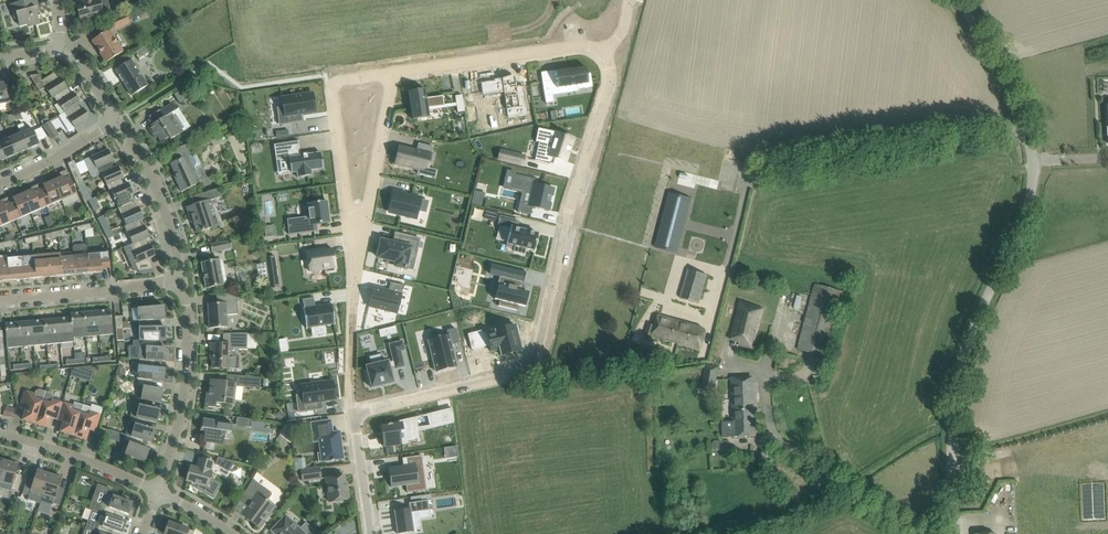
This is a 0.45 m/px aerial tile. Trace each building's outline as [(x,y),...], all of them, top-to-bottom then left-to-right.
[(37,13),(40,12),(36,0),(26,0),(11,4),(13,14),(16,13),(20,26),(29,24),(29,27),(39,24),(37,13)] [(78,11),(76,14),(77,17),(80,19),(80,20),(103,14),(101,10),(110,8),(108,0),(81,0),(81,2),(76,3),(78,11)] [(114,29),(130,22),(126,14),(111,20),(114,29)] [(109,30),(92,40),(106,62),(123,52),(109,30)] [(123,81),(132,95),(148,85),(131,59),(115,69),(119,75),(118,76),(122,82),(123,81)] [(543,80),(542,80),(545,97),(546,103),(554,102),(553,95),(552,93),(558,92),(558,88),(577,85),(577,89),(578,89),(592,87),(590,74),(587,74),(586,67),(569,69),(569,68),(568,68),(568,70),(554,72),(556,81),(544,83),(543,80)] [(45,87),(51,97),(67,87),(61,77),(58,79),(55,73),(55,72),(41,80),(38,75),(29,76),(39,91),(45,87)] [(494,81),(481,83),(483,95),(503,92),(507,118),(527,115),(523,86),(508,88),(507,82),(506,80),(507,80),(507,77),(493,79),(494,81)] [(0,80),(0,104),(10,103),(11,106),(17,104),(15,87),(14,87),(15,91),(9,92),(7,82),(2,83),(1,80),(0,80)] [(54,96),(64,112),(80,102),(73,92),(71,93),(67,87),(51,97),(52,98),(54,96)] [(425,89),(408,91),(413,120),(429,117),(428,108),(444,106),(443,96),(426,98),(425,89)] [(283,107),(277,108),(280,125),(303,121),(300,121),(299,116),(302,115),(302,114),(316,112),(313,93),(281,97),(283,107)] [(462,95),(455,96),(458,112),(465,111),(462,95)] [(80,102),(64,112),(75,129),(90,119),(84,108),(81,110),(78,104),(80,102)] [(176,110),(172,103),(160,111),(160,110),(152,114),(153,115),(154,114),(157,119),(159,118),(160,120),(156,122),(156,121),(153,123),(154,123),(148,127),(150,131),(155,139),(158,137),(161,142),(169,138),(170,140),(183,132),(171,113),(176,110)] [(50,121),(43,125),(52,139),(58,135),(50,121)] [(27,149),(39,144),(32,128),(26,131),(23,124),(17,126),(20,133),(27,149)] [(539,142),(535,159),(550,162),(551,156),(565,161),(568,152),(569,152),(568,151),(570,148),(571,148),(572,147),(570,147),(573,138),(565,136),(566,135),(564,134),(564,135),(556,132),(554,132),(538,128),(536,141),(539,142)] [(20,133),(9,138),(16,154),(27,149),(20,133)] [(16,154),(9,138),(0,142),(0,150),(4,159),(16,154)] [(299,141),(274,145),(275,152),(276,159),(280,158),(280,159),(289,157),(290,163),(289,163),(289,167),(291,166),(292,173),(295,172),(296,172),(297,174),(297,173),(298,177),(301,177),(308,176),(311,175),(311,171),(311,170),(317,169),(323,168),(322,164),(322,161),(322,159),(321,159),(321,156),(320,152),(315,153),(307,154),(307,153),(306,153),(306,154),(303,155),(303,154),(302,154),(302,155),(301,155),(300,155),(298,142),(299,142),(299,141)] [(196,152),(191,142),(172,151),(176,160),(170,163),(175,174),(174,175),(181,192),(195,185),(195,184),(200,181),(194,168),(199,166),(200,164),(195,153),(196,152)] [(399,146),(395,165),(418,170),(419,166),(428,168),(433,147),(418,143),(416,151),(399,146)] [(108,149),(91,157),(84,160),(92,178),(99,175),(118,166),(113,168),(110,160),(112,159),(108,149)] [(510,153),(508,161),(523,165),(525,157),(510,153)] [(69,168),(77,185),(83,182),(76,165),(69,168)] [(123,177),(118,166),(99,175),(102,174),(109,191),(128,183),(128,182),(123,184),(121,178),(123,177)] [(62,177),(53,181),(61,200),(77,193),(67,170),(60,172),(62,177)] [(514,174),(512,187),(532,192),(529,206),(549,210),(553,189),(535,184),(536,179),(514,174)] [(46,206),(61,200),(53,181),(44,185),(43,182),(37,185),(46,206)] [(684,256),(722,263),(735,188),(697,181),(684,256)] [(88,192),(83,182),(77,185),(82,195),(88,192)] [(111,191),(119,208),(133,201),(131,195),(133,194),(128,183),(109,191),(111,191)] [(31,213),(46,206),(37,185),(31,188),(32,190),(23,194),(31,213)] [(191,223),(192,222),(193,222),(197,233),(218,226),(210,201),(221,197),(218,188),(191,197),(194,205),(186,208),(191,223)] [(394,191),(389,212),(416,219),(418,211),(421,199),(422,198),(410,195),(410,196),(405,195),(406,194),(394,191)] [(485,193),(474,191),(471,204),(482,206),(485,193)] [(670,193),(656,247),(678,253),(692,199),(670,193)] [(12,195),(6,198),(16,220),(31,213),(23,194),(13,198),(12,195)] [(16,220),(6,198),(0,201),(1,203),(0,203),(0,225),(0,226),(16,220)] [(136,208),(133,201),(119,208),(126,225),(124,226),(125,226),(144,218),(139,207),(136,208)] [(309,217),(287,219),(289,235),(318,231),(318,230),(317,230),(317,224),(330,223),(327,201),(307,203),(309,217)] [(500,216),(498,225),(510,228),(506,244),(515,246),(514,251),(524,253),(525,248),(534,250),(538,234),(517,229),(518,221),(500,216)] [(130,244),(130,245),(149,236),(144,225),(142,226),(139,220),(144,218),(125,226),(132,243),(130,244)] [(272,225),(264,226),(266,237),(274,236),(272,225)] [(150,237),(149,236),(130,245),(138,262),(135,264),(138,270),(139,270),(153,268),(148,258),(155,255),(150,243),(148,245),(145,238),(150,237)] [(381,240),(377,257),(388,260),(396,262),(395,266),(407,269),(407,266),(406,266),(410,251),(416,253),(419,240),(400,236),(398,243),(392,242),(392,243),(381,240)] [(210,244),(212,252),(232,248),(230,240),(210,244)] [(89,273),(86,251),(86,243),(73,244),(73,252),(75,274),(89,273)] [(323,248),(306,251),(309,271),(335,267),(333,249),(324,250),(323,248)] [(108,253),(100,253),(100,250),(86,251),(89,273),(102,272),(102,268),(109,267),(108,253)] [(73,252),(60,253),(62,276),(75,274),(73,252)] [(60,253),(47,255),(49,277),(62,276),(60,253)] [(36,278),(49,277),(47,255),(34,256),(36,278)] [(22,279),(36,278),(34,256),(20,257),(22,279)] [(274,256),(266,257),(269,277),(277,276),(274,256)] [(9,281),(22,279),(20,257),(7,258),(9,281)] [(0,259),(0,281),(9,281),(7,258),(0,259)] [(218,259),(201,262),(206,288),(223,285),(223,283),(224,282),(226,280),(225,275),(223,274),(221,274),(218,259)] [(493,264),(490,274),(507,278),(505,288),(499,286),(496,300),(502,302),(501,308),(515,311),(516,305),(524,307),(528,293),(519,291),(521,282),(518,281),(521,271),(493,264)] [(681,299),(698,304),(707,275),(689,270),(681,299)] [(373,287),(369,306),(397,313),(404,285),(390,282),(388,291),(373,287)] [(816,283),(798,349),(827,357),(845,291),(816,283)] [(217,303),(208,304),(209,328),(227,327),(227,315),(238,314),(236,292),(216,294),(217,303)] [(314,298),(303,299),(304,308),(303,308),(306,329),(307,329),(307,328),(334,324),(334,325),(335,324),(332,304),(331,304),(315,307),(314,298)] [(741,303),(732,340),(742,342),(741,347),(754,350),(763,310),(741,303)] [(138,308),(139,321),(145,320),(145,321),(156,320),(165,319),(164,306),(138,308)] [(99,336),(113,334),(111,310),(97,311),(99,336)] [(97,311),(84,312),(86,337),(99,336),(97,311)] [(70,314),(71,318),(73,342),(74,342),(73,338),(86,337),(84,312),(70,314)] [(115,316),(116,329),(123,329),(122,316),(115,316)] [(649,323),(646,334),(673,342),(700,350),(701,347),(696,345),(701,327),(679,321),(658,316),(655,325),(649,323)] [(60,343),(73,342),(71,318),(58,319),(60,343)] [(58,319),(44,320),(47,344),(60,343),(58,319)] [(33,346),(47,344),(44,320),(31,321),(33,346)] [(139,327),(139,340),(146,340),(153,340),(165,340),(165,327),(156,327),(156,320),(145,321),(145,320),(139,321),(139,327)] [(31,321),(18,322),(20,347),(33,346),(31,321)] [(7,348),(20,347),(18,322),(5,324),(7,348)] [(447,335),(428,339),(436,372),(456,367),(451,345),(458,343),(455,328),(446,330),(447,335)] [(124,340),(123,329),(116,329),(117,340),(124,340)] [(234,353),(234,349),(247,350),(247,333),(223,334),(223,344),(210,343),(210,353),(212,353),(212,368),(218,368),(220,371),(223,368),(229,369),(241,369),(238,369),(239,357),(236,353),(234,353)] [(139,359),(145,360),(159,361),(159,360),(165,361),(166,348),(153,347),(153,340),(146,340),(139,340),(133,340),(133,346),(138,346),(137,359),(139,359)] [(367,370),(364,371),(367,385),(371,384),(371,388),(393,383),(390,368),(395,367),(395,368),(404,366),(400,351),(404,350),(402,341),(389,345),(393,360),(388,362),(388,361),(382,362),(380,355),(370,357),(372,365),(366,366),(367,370)] [(137,379),(144,379),(151,380),(163,382),(165,368),(158,368),(159,361),(145,360),(139,359),(137,379)] [(706,365),(702,389),(715,391),(719,367),(706,365)] [(118,366),(115,376),(122,377),(124,366),(118,366)] [(227,375),(227,382),(236,383),(245,384),(245,387),(259,388),(260,377),(227,375)] [(755,436),(754,411),(757,411),(756,383),(755,383),(754,377),(735,377),(731,379),(733,412),(733,421),(722,421),(722,437),(755,436)] [(143,386),(141,399),(148,400),(160,402),(163,389),(150,387),(151,380),(144,379),(137,379),(137,385),(143,386)] [(207,387),(204,406),(215,408),(216,403),(233,405),(236,383),(227,382),(226,382),(226,381),(210,379),(209,387),(207,387)] [(302,395),(296,395),(298,413),(323,409),(323,408),(320,409),(319,403),(322,403),(322,402),(322,401),(336,400),(333,381),(300,385),(302,395)] [(32,423),(35,424),(42,401),(45,391),(40,389),(35,391),(35,394),(24,391),(20,406),(26,408),(22,420),(25,421),(26,423),(31,425),(32,423)] [(45,391),(42,401),(35,424),(37,425),(38,427),(43,429),(45,427),(48,428),(51,416),(58,418),(62,402),(52,399),(53,396),(50,392),(45,391)] [(146,407),(148,400),(141,399),(135,398),(131,416),(136,418),(144,420),(156,423),(159,410),(146,407)] [(70,435),(73,436),(80,413),(82,405),(74,403),(73,406),(62,402),(58,418),(64,420),(60,432),(63,433),(64,435),(68,437),(70,435)] [(82,405),(80,413),(73,436),(75,436),(76,439),(81,440),(83,439),(85,440),(89,427),(96,429),(102,408),(91,404),(90,407),(82,405)] [(6,407),(4,416),(12,418),(14,409),(6,407)] [(453,409),(427,415),(427,416),(427,417),(429,426),(430,427),(454,421),(453,409)] [(280,411),(275,417),(281,421),(285,415),(280,411)] [(142,426),(144,420),(136,418),(131,416),(125,435),(131,436),(131,437),(139,439),(145,441),(151,443),(155,430),(142,426)] [(237,417),(236,425),(251,427),(252,419),(237,417)] [(400,424),(382,426),(385,445),(407,442),(407,441),(417,440),(415,428),(418,427),(417,418),(416,418),(399,422),(399,423),(400,423),(400,424)] [(201,425),(200,431),(206,432),(204,444),(205,444),(214,445),(223,447),(224,439),(228,439),(228,438),(234,438),(231,433),(232,423),(203,419),(203,420),(202,425),(201,425)] [(331,420),(311,423),(313,436),(318,435),(321,453),(317,453),(318,462),(331,460),(331,461),(334,461),(334,460),(343,459),(342,448),(340,448),(340,442),(341,442),(341,441),(339,431),(332,432),(331,420)] [(286,424),(279,435),(291,444),(288,424),(286,424)] [(149,450),(142,447),(145,441),(139,439),(131,437),(131,436),(125,435),(123,441),(129,443),(122,461),(127,463),(130,457),(144,462),(149,450)] [(708,441),(708,450),(729,449),(729,440),(708,441)] [(403,466),(388,468),(388,469),(390,468),(392,486),(391,486),(391,487),(406,485),(407,493),(420,491),(418,480),(425,479),(425,478),(424,478),(422,467),(423,467),(423,466),(422,466),(421,456),(422,456),(422,455),(402,458),(402,459),(406,458),(407,465),(403,466)] [(218,457),(216,465),(229,473),(235,462),(218,457)] [(218,485),(209,480),(211,472),(210,472),(213,462),(199,458),(197,468),(190,466),(186,481),(199,484),(197,487),(212,496),(218,485)] [(298,458),(294,459),(295,471),(301,470),(305,469),(303,458),(298,459),(298,458)] [(0,481),(0,488),(11,491),(17,492),(21,478),(15,476),(18,464),(5,461),(0,481)] [(302,481),(321,478),(319,468),(305,469),(301,470),(302,481)] [(39,504),(40,501),(49,474),(37,470),(33,481),(27,479),(22,494),(28,496),(27,500),(39,504)] [(52,503),(59,506),(64,491),(58,489),(61,478),(49,474),(40,501),(52,505),(52,503)] [(349,500),(348,490),(347,483),(345,483),(344,475),(326,478),(329,502),(337,501),(337,502),(339,503),(344,503),(346,500),(349,500)] [(253,479),(239,501),(247,507),(241,515),(259,528),(275,506),(267,500),(269,496),(270,497),(271,495),(271,494),(271,492),(253,479)] [(1019,492),(1020,520),(1107,517),(1107,489),(1019,492)] [(95,502),(92,509),(101,512),(106,514),(117,518),(119,512),(128,515),(132,503),(105,492),(100,504),(95,502)] [(409,508),(394,511),(397,533),(414,532),(411,513),(429,510),(427,500),(409,503),(409,508)] [(448,504),(429,518),(433,525),(453,511),(448,504)] [(117,518),(106,514),(101,512),(92,509),(92,510),(99,512),(95,524),(96,524),(94,531),(102,533),(107,533),(109,529),(121,533),(126,521),(117,518)] [(60,512),(58,518),(66,521),(68,515),(60,512)] [(274,533),(312,533),(315,531),(306,522),(300,529),(285,515),(271,531),(274,533)] [(194,531),(185,528),(186,527),(179,525),(179,526),(168,522),(167,524),(165,523),(162,532),(164,532),(164,533),(193,533),(194,531)]
